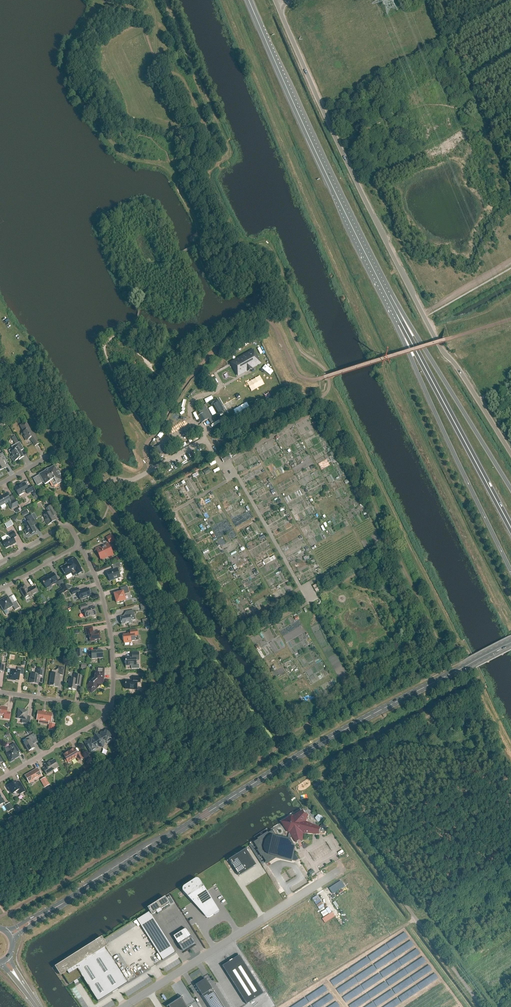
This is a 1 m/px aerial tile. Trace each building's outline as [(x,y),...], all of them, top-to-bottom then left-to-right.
[(260,363),(253,351),(231,363),(238,376),(247,371),(248,372),(252,370),(251,368),(260,363)] [(198,417),(202,423),(208,419),(211,423),(214,421),(205,406),(198,410),(201,415),(198,417)] [(35,435),(36,435),(34,432),(33,433),(27,424),(24,423),(20,426),(24,433),(23,433),(26,439),(26,440),(28,440),(30,439),(35,447),(39,444),(35,438),(35,435)] [(322,446),(325,444),(325,441),(324,440),(323,433),(319,434),(318,429),(318,428),(314,429),(312,430),(312,432),(309,433),(311,436),(313,434),(314,436),(315,438),(313,439),(312,439),(312,440),(313,444),(317,442),(318,444),(318,445),(319,447),(322,446)] [(24,450),(20,442),(19,443),(15,436),(11,438),(15,445),(17,448),(13,450),(9,452),(11,455),(12,454),(13,455),(11,457),(14,462),(18,459),(19,460),(24,457),(21,451),(24,450)] [(228,453),(221,458),(224,463),(231,459),(228,453)] [(54,487),(63,481),(60,475),(59,472),(58,472),(54,466),(48,470),(48,469),(45,471),(39,475),(39,476),(33,479),(37,486),(43,482),(45,485),(51,482),(54,487)] [(312,488),(324,482),(318,471),(310,476),(312,479),(315,477),(316,479),(313,481),(312,481),(310,483),(312,488)] [(333,482),(336,488),(344,485),(341,479),(333,482)] [(255,491),(266,486),(263,480),(252,485),(255,491)] [(28,494),(33,491),(31,487),(28,489),(25,483),(15,489),(19,495),(26,491),(28,494)] [(18,505),(15,500),(11,503),(6,494),(2,496),(2,497),(0,498),(0,507),(8,503),(12,509),(18,505)] [(48,525),(56,521),(54,517),(57,515),(55,511),(52,506),(46,509),(48,512),(48,513),(44,516),(45,516),(47,519),(45,520),(48,525)] [(36,532),(32,523),(35,522),(31,515),(26,518),(29,522),(24,525),(27,530),(24,531),(26,535),(29,533),(30,535),(36,532)] [(350,519),(353,526),(363,522),(359,515),(350,519)] [(13,539),(16,537),(13,531),(8,534),(10,538),(3,542),(6,548),(12,545),(16,543),(13,539)] [(101,547),(96,549),(101,561),(113,555),(108,544),(101,547)] [(273,555),(262,561),(264,565),(275,559),(273,555)] [(77,575),(83,572),(81,568),(76,559),(75,558),(66,563),(67,564),(61,568),(66,576),(71,573),(73,576),(77,574),(77,575)] [(120,574),(121,573),(119,569),(120,568),(118,563),(110,566),(110,567),(112,566),(114,570),(111,571),(107,572),(109,579),(110,579),(111,581),(122,577),(120,574)] [(227,568),(214,575),(218,581),(230,575),(227,568)] [(311,572),(300,573),(300,576),(300,581),(312,580),(311,572)] [(54,584),(58,582),(54,574),(46,578),(46,577),(41,580),(44,584),(46,587),(50,585),(51,586),(54,584)] [(61,589),(57,592),(59,595),(63,593),(64,593),(68,591),(64,584),(60,587),(61,589)] [(30,598),(39,593),(35,587),(28,590),(26,586),(20,590),(25,598),(29,596),(30,598)] [(124,595),(129,593),(127,587),(120,589),(121,592),(114,594),(117,603),(120,602),(121,604),(124,603),(124,601),(125,601),(124,595)] [(80,600),(91,596),(89,589),(80,592),(78,589),(71,591),(73,595),(78,593),(80,600)] [(19,608),(16,602),(12,604),(8,597),(5,598),(3,599),(2,600),(1,600),(0,601),(0,605),(4,612),(13,607),(15,610),(19,608)] [(86,618),(96,615),(94,607),(88,608),(87,605),(80,607),(81,611),(84,610),(86,618)] [(131,618),(135,617),(133,610),(126,612),(126,616),(125,616),(124,616),(120,617),(120,618),(120,619),(120,620),(121,621),(121,625),(128,624),(129,625),(132,624),(131,618)] [(94,640),(101,639),(100,632),(94,632),(94,631),(93,631),(92,627),(85,628),(86,635),(89,635),(90,642),(94,641),(94,640)] [(134,636),(138,636),(137,630),(130,631),(130,634),(123,635),(124,642),(125,645),(129,645),(129,642),(135,641),(134,636)] [(102,650),(91,651),(89,651),(89,656),(91,655),(92,659),(103,658),(102,650)] [(136,660),(139,660),(139,652),(132,653),(132,657),(125,657),(126,666),(131,666),(132,669),(139,669),(139,664),(136,664),(136,660)] [(63,676),(64,668),(58,667),(58,669),(56,671),(52,670),(50,686),(58,687),(59,675),(63,676)] [(23,675),(24,669),(18,668),(17,671),(11,670),(10,675),(9,675),(9,680),(13,681),(13,680),(19,681),(20,674),(23,675)] [(93,691),(103,683),(104,669),(97,668),(97,676),(96,676),(95,679),(88,686),(89,687),(89,688),(89,689),(88,689),(89,690),(89,691),(90,692),(91,692),(92,692),(93,691)] [(43,677),(44,670),(37,669),(37,675),(31,674),(30,679),(30,678),(29,683),(38,684),(40,676),(43,677)] [(80,686),(82,676),(74,675),(74,680),(69,679),(68,689),(76,690),(77,686),(80,686)] [(140,683),(141,677),(133,676),(133,681),(126,680),(125,689),(137,690),(137,683),(140,683)] [(11,713),(7,712),(8,708),(3,707),(3,708),(0,707),(0,715),(4,716),(4,719),(10,720),(11,713)] [(30,725),(31,717),(27,717),(28,711),(23,710),(18,709),(18,714),(18,719),(22,720),(22,723),(30,725)] [(51,722),(52,714),(38,712),(37,720),(39,720),(39,723),(44,724),(45,721),(51,722)] [(112,740),(113,740),(107,730),(106,730),(107,731),(101,733),(102,735),(100,736),(97,736),(95,737),(94,739),(92,741),(91,739),(91,740),(86,743),(86,742),(85,742),(91,753),(92,752),(91,752),(96,749),(97,749),(96,748),(98,746),(102,747),(104,743),(106,742),(107,743),(112,740)] [(24,744),(29,751),(34,748),(32,745),(33,744),(33,743),(35,744),(35,743),(30,736),(26,739),(28,742),(24,744)] [(6,753),(9,759),(8,759),(10,762),(14,760),(19,757),(16,751),(18,750),(15,743),(4,749),(7,753),(6,753)] [(77,754),(74,749),(63,755),(66,759),(65,760),(64,761),(65,762),(66,762),(67,762),(68,763),(76,758),(79,761),(83,759),(80,753),(77,754)] [(49,763),(45,765),(46,767),(43,769),(47,775),(52,772),(51,771),(59,767),(55,760),(49,763)] [(41,776),(37,769),(25,776),(29,783),(41,776)] [(15,782),(10,785),(6,787),(9,791),(10,790),(12,794),(15,793),(18,791),(20,795),(25,792),(22,786),(19,788),(15,782)] [(13,809),(16,814),(23,810),(21,807),(20,807),(19,805),(13,809)] [(305,822),(307,817),(302,811),(293,817),(291,816),(282,822),(288,832),(290,832),(290,833),(291,835),(295,841),(302,839),(303,833),(319,834),(324,834),(325,830),(327,825),(322,823),(320,828),(305,822)] [(290,833),(289,839),(286,839),(276,836),(272,830),(253,843),(266,862),(271,859),(272,856),(292,861),(292,860),(296,861),(299,859),(295,854),(293,854),(294,851),(295,846),(291,840),(290,840),(291,835),(290,833)] [(256,865),(246,849),(229,860),(238,875),(240,873),(241,875),(256,865)] [(182,889),(182,890),(182,891),(183,892),(190,900),(193,898),(205,916),(206,917),(207,918),(208,918),(209,918),(210,917),(219,911),(200,881),(199,880),(198,880),(197,879),(196,879),(195,880),(194,880),(184,887),(183,887),(183,888),(182,889)] [(332,894),(344,887),(341,881),(328,888),(332,894)] [(169,905),(165,897),(147,908),(152,915),(156,913),(158,914),(162,912),(162,911),(161,910),(169,905)] [(137,920),(163,961),(176,953),(150,912),(137,920)] [(173,937),(182,951),(195,943),(186,928),(173,937)] [(396,937),(399,942),(408,937),(405,932),(396,937)] [(82,977),(98,1002),(128,983),(105,948),(104,946),(106,945),(102,937),(55,967),(60,976),(63,975),(69,985),(82,977)] [(401,946),(403,952),(414,946),(411,941),(401,946)] [(418,968),(426,962),(417,949),(407,955),(411,960),(417,956),(419,960),(414,963),(418,968)] [(222,966),(246,1005),(263,994),(239,955),(222,966)] [(419,972),(422,976),(432,970),(429,965),(419,972)] [(435,974),(422,981),(425,986),(438,979),(435,974)] [(330,982),(333,986),(344,979),(340,975),(330,982)] [(195,985),(209,1006),(223,1006),(205,979),(195,985)] [(167,1006),(168,1006),(169,1006),(187,1006),(181,998),(183,997),(167,1006)] [(308,1004),(306,999),(290,1006),(303,1006),(308,1004)]
